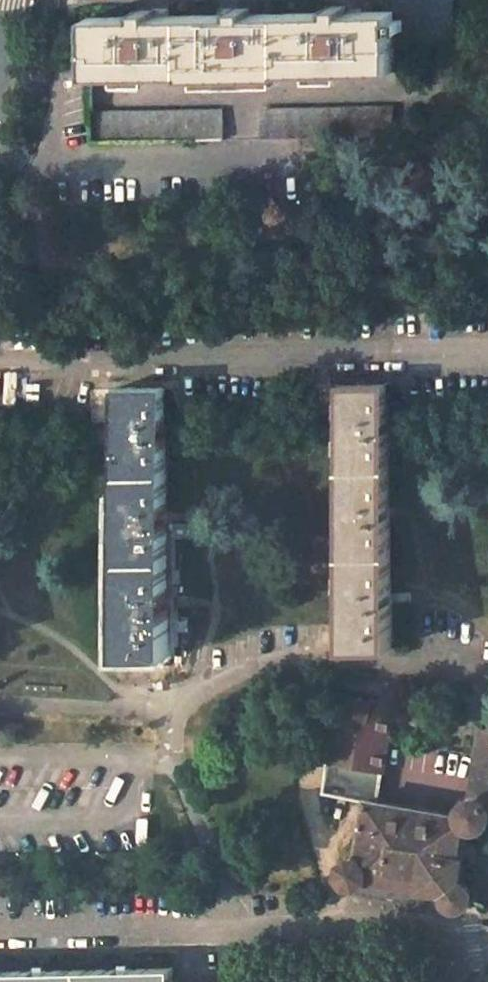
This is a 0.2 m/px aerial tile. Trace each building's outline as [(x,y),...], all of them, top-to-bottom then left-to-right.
[(395,40),(435,39),(455,39),(454,0),(394,0),(394,12),(395,40)] [(89,18),(90,75),(187,74),(187,77),(283,74),(283,72),(395,69),(395,40),(394,12),(346,12),(346,6),(328,7),(328,13),(250,15),(250,9),(232,9),(233,16),(154,17),(154,11),(136,11),(136,17),(89,18)] [(261,110),(262,139),(297,139),(394,136),(393,107),(261,110)] [(91,114),(91,143),(233,141),(232,113),(91,114)] [(387,384),(339,385),(340,417),(341,470),(389,469),(387,384)] [(164,388),(116,389),(117,421),(118,475),(166,474),(164,388)] [(389,469),(341,470),(343,556),(391,555),(389,469)] [(166,474),(118,475),(120,560),(167,559),(167,516),(166,474)] [(391,555),(343,556),(345,650),(393,648),(391,555)] [(167,559),(120,560),(122,654),(170,653),(168,602),(167,559)] [(392,710),(335,698),(328,759),(384,771),(389,740),(392,710)] [(380,800),(368,800),(368,802),(360,855),(360,859),(352,857),(343,864),(342,875),(348,883),(359,885),(367,879),(447,890),(447,897),(450,903),(455,906),(457,906),(460,907),(461,906),(464,906),(471,902),(473,896),(473,889),(470,885),(466,882),(461,880),(469,828),(473,829),(479,829),(485,826),(487,823),(487,804),(487,802),(487,729),(481,728),(474,785),(475,800),(471,800),(469,801),(466,802),(463,805),(461,809),(460,815),(461,817),(380,800)] [(384,771),(328,759),(326,776),(324,793),(368,802),(368,800),(380,800),(382,786),(384,771)] [(80,969),(80,981),(173,981),(173,968),(80,969)] [(0,971),(0,981),(80,981),(80,969),(0,971)]
